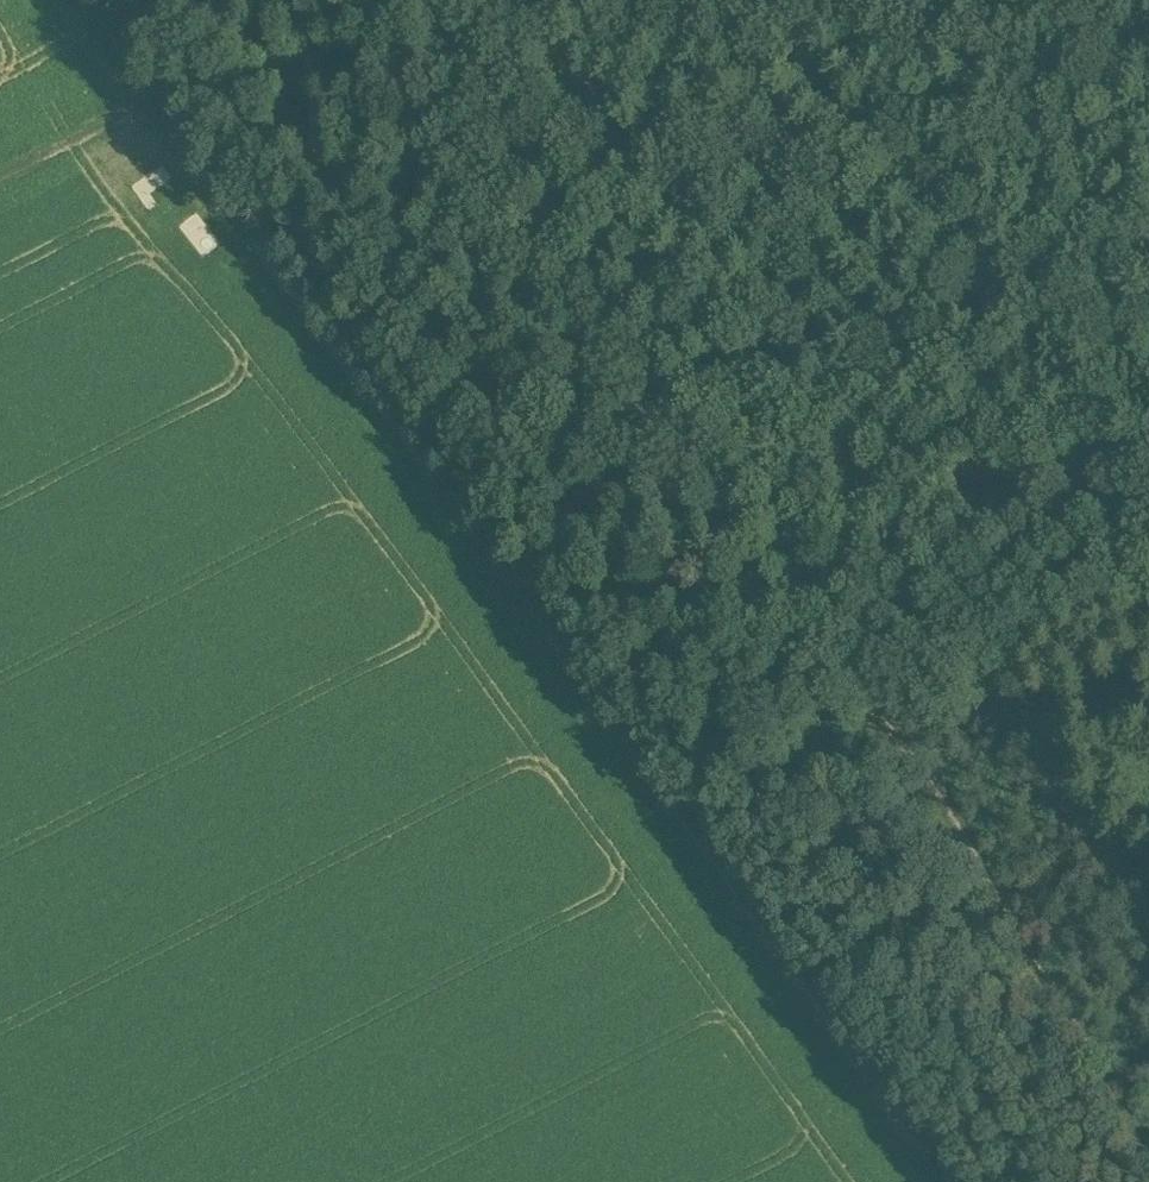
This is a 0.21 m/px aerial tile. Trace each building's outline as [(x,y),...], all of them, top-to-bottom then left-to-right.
[(147,211),(180,190),(161,163),(128,183),(147,211)] [(203,256),(219,243),(207,228),(190,242),(203,256)]
